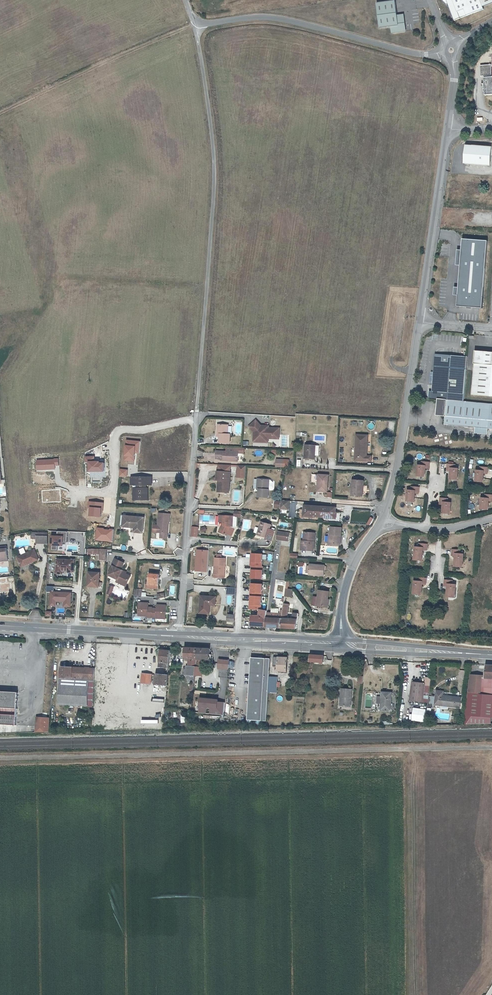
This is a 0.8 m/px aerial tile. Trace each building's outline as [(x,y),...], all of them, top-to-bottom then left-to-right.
[(377,2),(380,28),(392,26),(393,33),(406,31),(404,15),(398,15),(395,0),(391,0),(377,2)] [(442,1),(449,7),(454,22),(484,10),(483,7),(491,3),(491,0),(445,0),(442,1)] [(490,77),(490,76),(491,76),(491,65),(481,65),(482,77),(487,76),(487,78),(485,78),(486,83),(483,83),(483,87),(486,86),(486,95),(491,95),(491,77),(490,77)] [(464,163),(490,166),(491,147),(466,144),(464,163)] [(488,240),(462,238),(461,250),(457,250),(456,265),(460,265),(459,288),(454,287),(454,295),(458,295),(458,305),(483,307),(488,240)] [(473,396),(491,397),(491,353),(476,352),(473,396)] [(465,401),(468,357),(436,354),(434,373),(431,373),(431,384),(434,384),(433,392),(430,392),(430,398),(465,401)] [(476,428),(488,429),(491,429),(491,405),(439,400),(438,417),(446,418),(446,425),(476,428)] [(257,420),(250,426),(255,432),(254,441),(267,442),(267,438),(269,438),(274,438),(274,435),(280,435),(280,428),(266,427),(266,425),(262,425),(257,420)] [(229,425),(218,425),(218,431),(221,432),(220,436),(220,442),(230,443),(231,434),(228,434),(229,425)] [(358,432),(358,434),(358,458),(373,459),(374,454),(368,454),(369,433),(358,432)] [(316,458),(317,444),(307,444),(306,457),(316,458)] [(217,450),(217,457),(224,458),(224,460),(239,461),(239,451),(236,451),(228,451),(217,450)] [(452,466),(452,475),(459,475),(460,464),(456,464),(456,460),(450,460),(449,466),(452,466)] [(420,466),(419,475),(426,476),(427,468),(431,469),(431,463),(424,462),(424,466),(420,466)] [(479,466),(478,477),(485,478),(486,469),(489,470),(490,464),(483,463),(483,467),(479,466)] [(218,471),(217,479),(219,479),(221,479),(220,491),(230,492),(231,480),(228,480),(228,472),(218,471)] [(326,492),(328,475),(317,474),(316,491),(326,492)] [(139,485),(138,497),(149,498),(150,486),(148,486),(148,483),(152,484),(153,476),(133,475),(132,483),(139,483),(139,485)] [(355,478),(353,494),(362,494),(363,487),(365,487),(366,479),(355,478)] [(271,489),(271,479),(261,479),(260,489),(260,498),(271,498),(271,489)] [(420,495),(420,493),(409,492),(408,502),(415,503),(416,495),(420,495)] [(449,494),(442,493),(441,500),(445,500),(444,509),(452,510),(453,499),(448,498),(449,494)] [(484,495),(482,505),(490,506),(491,497),(491,496),(484,495)] [(293,499),(284,499),(283,507),(292,508),(293,499)] [(323,516),(324,505),(309,504),(308,515),(323,516)] [(340,506),(324,505),(323,516),(339,517),(340,506)] [(161,525),(160,532),(164,532),(164,537),(171,538),(172,533),(169,533),(169,523),(173,523),(174,514),(162,513),(161,525)] [(126,524),(127,514),(126,514),(124,525),(136,527),(136,525),(126,524)] [(136,525),(136,527),(136,531),(144,532),(146,517),(127,514),(126,524),(136,525)] [(224,526),(221,532),(228,535),(229,534),(234,536),(237,530),(232,528),(232,527),(238,527),(239,521),(235,521),(235,517),(222,516),(221,522),(226,523),(226,526),(224,526)] [(265,539),(270,541),(274,533),(269,531),(271,527),(262,522),(256,533),(256,534),(265,539)] [(198,538),(199,527),(192,526),(191,537),(198,538)] [(342,535),(344,535),(345,528),(334,527),(334,534),(333,534),(332,544),(341,545),(342,535)] [(292,532),(280,530),(278,539),(291,540),(292,532)] [(308,540),(305,540),(304,539),(303,549),(315,550),(317,532),(308,531),(308,540)] [(60,537),(53,536),(52,550),(58,551),(58,546),(64,546),(64,537),(60,537)] [(428,544),(421,544),(420,548),(415,547),(414,560),(422,561),(423,550),(427,551),(428,544)] [(0,545),(0,560),(10,559),(9,548),(4,548),(4,545),(0,545)] [(25,564),(41,557),(37,548),(21,555),(25,564)] [(106,560),(107,549),(91,548),(90,553),(101,553),(100,559),(106,560)] [(210,551),(197,550),(196,572),(209,572),(210,551)] [(459,551),(452,550),(452,556),(455,556),(454,566),(462,567),(464,555),(459,554),(459,551)] [(265,555),(253,554),(253,560),(251,560),(251,567),(263,567),(264,564),(265,564),(265,555)] [(121,579),(130,583),(134,576),(129,573),(124,571),(125,570),(124,569),(127,562),(118,558),(115,566),(116,566),(112,575),(121,579)] [(216,558),(215,577),(225,578),(226,559),(216,558)] [(65,572),(75,572),(76,560),(59,560),(59,574),(65,574),(65,572)] [(325,578),(327,567),(312,566),(311,577),(325,578)] [(265,568),(253,567),(253,574),(251,574),(251,580),(263,580),(263,577),(265,577),(265,568)] [(100,586),(101,573),(91,572),(90,586),(100,586)] [(152,574),(151,585),(148,585),(148,589),(159,589),(160,575),(152,574)] [(426,579),(420,578),(420,582),(414,582),(413,594),(421,595),(423,584),(426,585),(426,579)] [(451,581),(445,580),(444,587),(448,587),(447,597),(455,598),(456,585),(451,584),(451,581)] [(265,584),(253,583),(252,590),(251,590),(251,596),(263,596),(263,593),(264,593),(265,584)] [(328,608),(330,592),(318,591),(316,606),(328,608)] [(72,593),(52,593),(51,607),(72,608),(72,593)] [(212,606),(213,597),(203,596),(201,613),(212,614),(212,606)] [(263,597),(251,597),(251,603),(249,603),(249,609),(261,610),(262,607),(263,607),(263,597)] [(150,603),(140,603),(139,616),(148,617),(147,618),(166,619),(167,606),(157,605),(157,608),(150,608),(150,603)] [(299,619),(295,619),(289,618),(291,604),(286,603),(285,608),(282,627),(298,628),(299,619)] [(268,617),(269,612),(261,610),(260,617),(253,616),(252,625),(267,626),(268,617)] [(272,618),(268,617),(267,626),(282,627),(283,619),(272,618)] [(198,659),(199,648),(187,647),(186,658),(190,658),(190,661),(198,661),(198,659)] [(160,668),(170,669),(170,667),(171,658),(172,652),(162,651),(160,668)] [(310,655),(307,675),(311,675),(312,662),(323,664),(324,656),(310,655)] [(277,657),(277,671),(286,672),(287,658),(277,657)] [(220,659),(219,669),(229,670),(230,660),(220,659)] [(268,660),(251,659),(248,722),(265,723),(268,660)] [(95,681),(96,672),(96,669),(77,668),(63,668),(60,706),(89,708),(91,680),(95,681)] [(198,668),(187,668),(187,675),(197,676),(198,668)] [(143,674),(143,675),(142,683),(151,684),(152,675),(143,674)] [(156,684),(169,686),(170,676),(158,675),(156,684)] [(484,676),(471,675),(469,693),(483,694),(484,679),(484,676)] [(277,677),(269,677),(269,693),(277,693),(277,677)] [(484,679),(483,694),(491,695),(491,681),(486,680),(487,679),(484,679)] [(424,703),(426,686),(426,684),(413,682),(413,685),(410,701),(424,703)] [(341,689),(339,708),(350,710),(352,690),(341,689)] [(20,710),(20,709),(21,693),(0,691),(0,709),(20,710)] [(436,707),(462,708),(462,698),(460,698),(460,696),(445,695),(445,691),(437,691),(436,707)] [(389,711),(391,693),(382,692),(381,697),(377,697),(376,704),(381,704),(380,710),(389,711)] [(469,693),(465,725),(491,724),(491,695),(483,694),(469,693)] [(181,712),(181,723),(187,723),(187,716),(191,716),(191,713),(181,712)] [(0,714),(0,724),(18,725),(19,715),(0,714)] [(50,733),(51,718),(38,717),(36,733),(50,733)]
